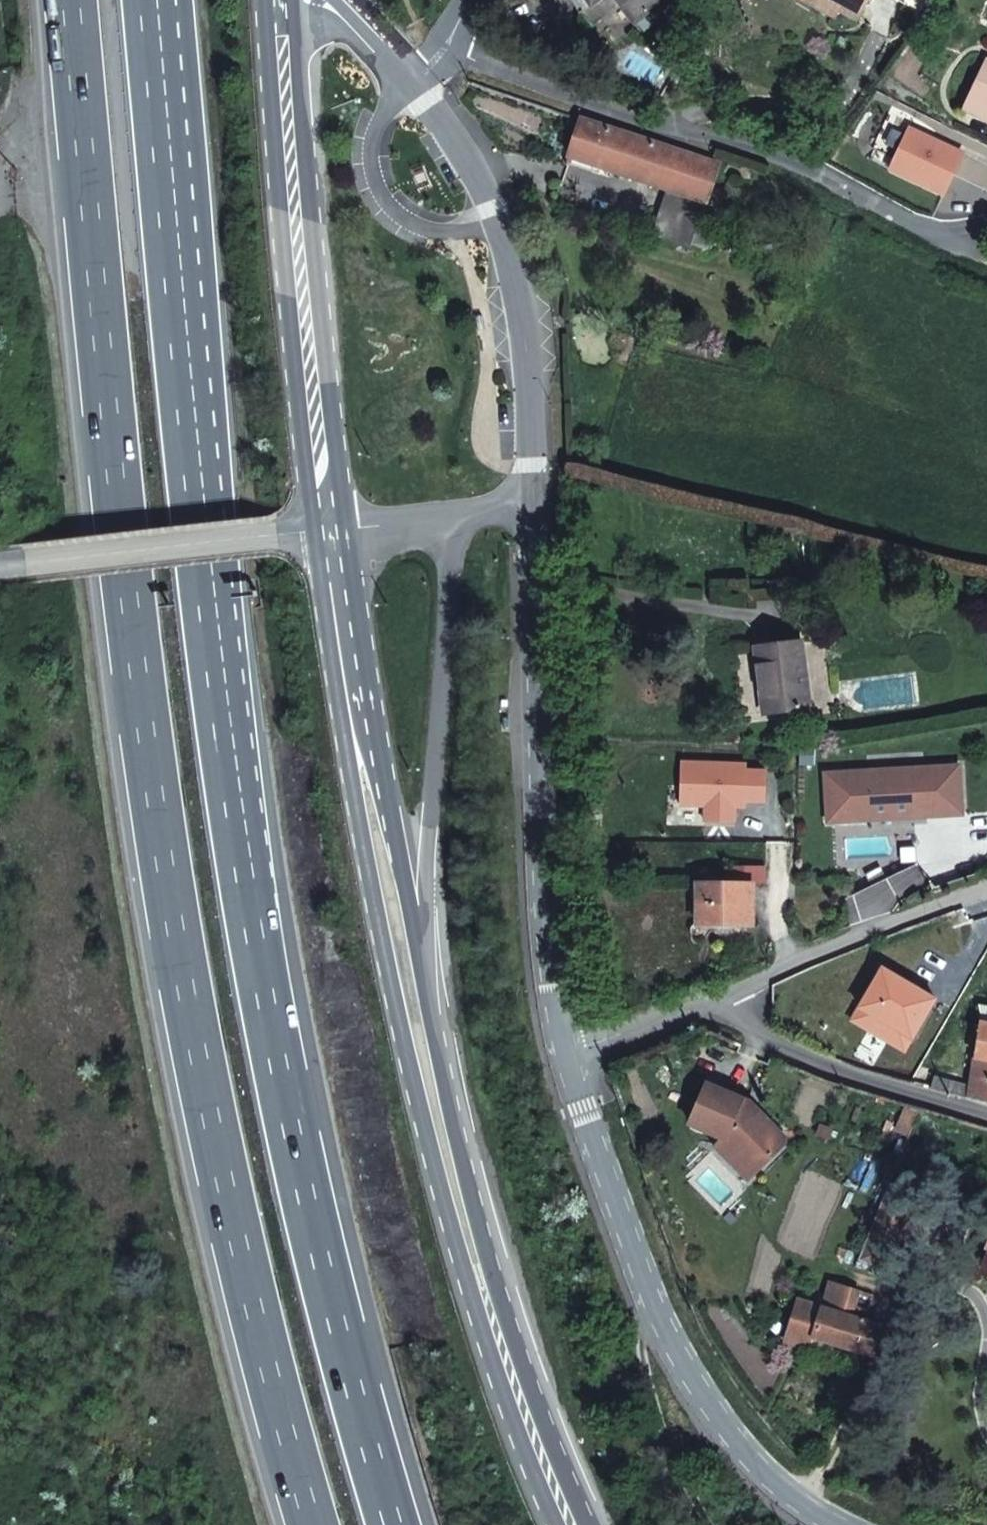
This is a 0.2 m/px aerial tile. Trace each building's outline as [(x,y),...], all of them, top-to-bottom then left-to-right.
[(634,23),(635,22),(653,9),(665,0),(617,0),(634,23)] [(830,0),(805,0),(840,20),(844,13),(846,9),(830,0)] [(866,0),(830,0),(846,9),(844,13),(855,19),(866,0)] [(661,20),(653,9),(635,22),(643,33),(661,20)] [(969,100),(986,109),(986,62),(969,100)] [(969,100),(963,112),(986,124),(986,109),(969,100)] [(719,164),(581,119),(569,157),(668,190),(651,237),(690,250),(691,247),(706,252),(714,229),(699,223),(719,164)] [(801,641),(756,647),(765,713),(810,707),(801,641)] [(815,745),(799,745),(799,765),(815,765),(815,745)] [(866,773),(824,775),(827,823),(869,821),(868,803),(911,800),(912,812),(925,811),(926,817),(961,815),(958,767),(923,769),(923,772),(866,775),(866,773)] [(911,800),(868,803),(869,821),(926,817),(925,811),(912,812),(911,800)] [(791,830),(778,830),(778,839),(791,839),(791,830)] [(767,869),(735,869),(735,884),(753,885),(766,885),(767,869)] [(753,885),(735,884),(699,884),(698,925),(752,925),(753,885)] [(875,992),(851,991),(850,1010),(874,1011),(875,992)] [(976,1004),(980,1023),(975,1057),(969,1086),(967,1097),(986,1103),(986,1006),(976,1004)] [(969,1086),(934,1077),(931,1088),(967,1097),(969,1086)] [(749,1101),(706,1083),(703,1090),(745,1108),(749,1101)] [(757,1110),(755,1113),(752,1115),(745,1108),(703,1090),(689,1123),(722,1137),(738,1152),(735,1156),(754,1175),(784,1143),(784,1137),(763,1116),(757,1110)] [(757,1110),(749,1101),(745,1108),(752,1115),(755,1113),(757,1110)] [(738,1152),(722,1137),(713,1145),(748,1180),(754,1175),(735,1156),(738,1152)] [(887,1186),(857,1263),(885,1273),(915,1197),(887,1186)] [(869,1310),(852,1304),(857,1289),(831,1281),(822,1308),(798,1300),(787,1336),(812,1345),(815,1337),(857,1350),(872,1354),(880,1326),(865,1321),(869,1310)] [(857,1350),(815,1337),(812,1345),(787,1336),(785,1343),(852,1364),(857,1350)]
